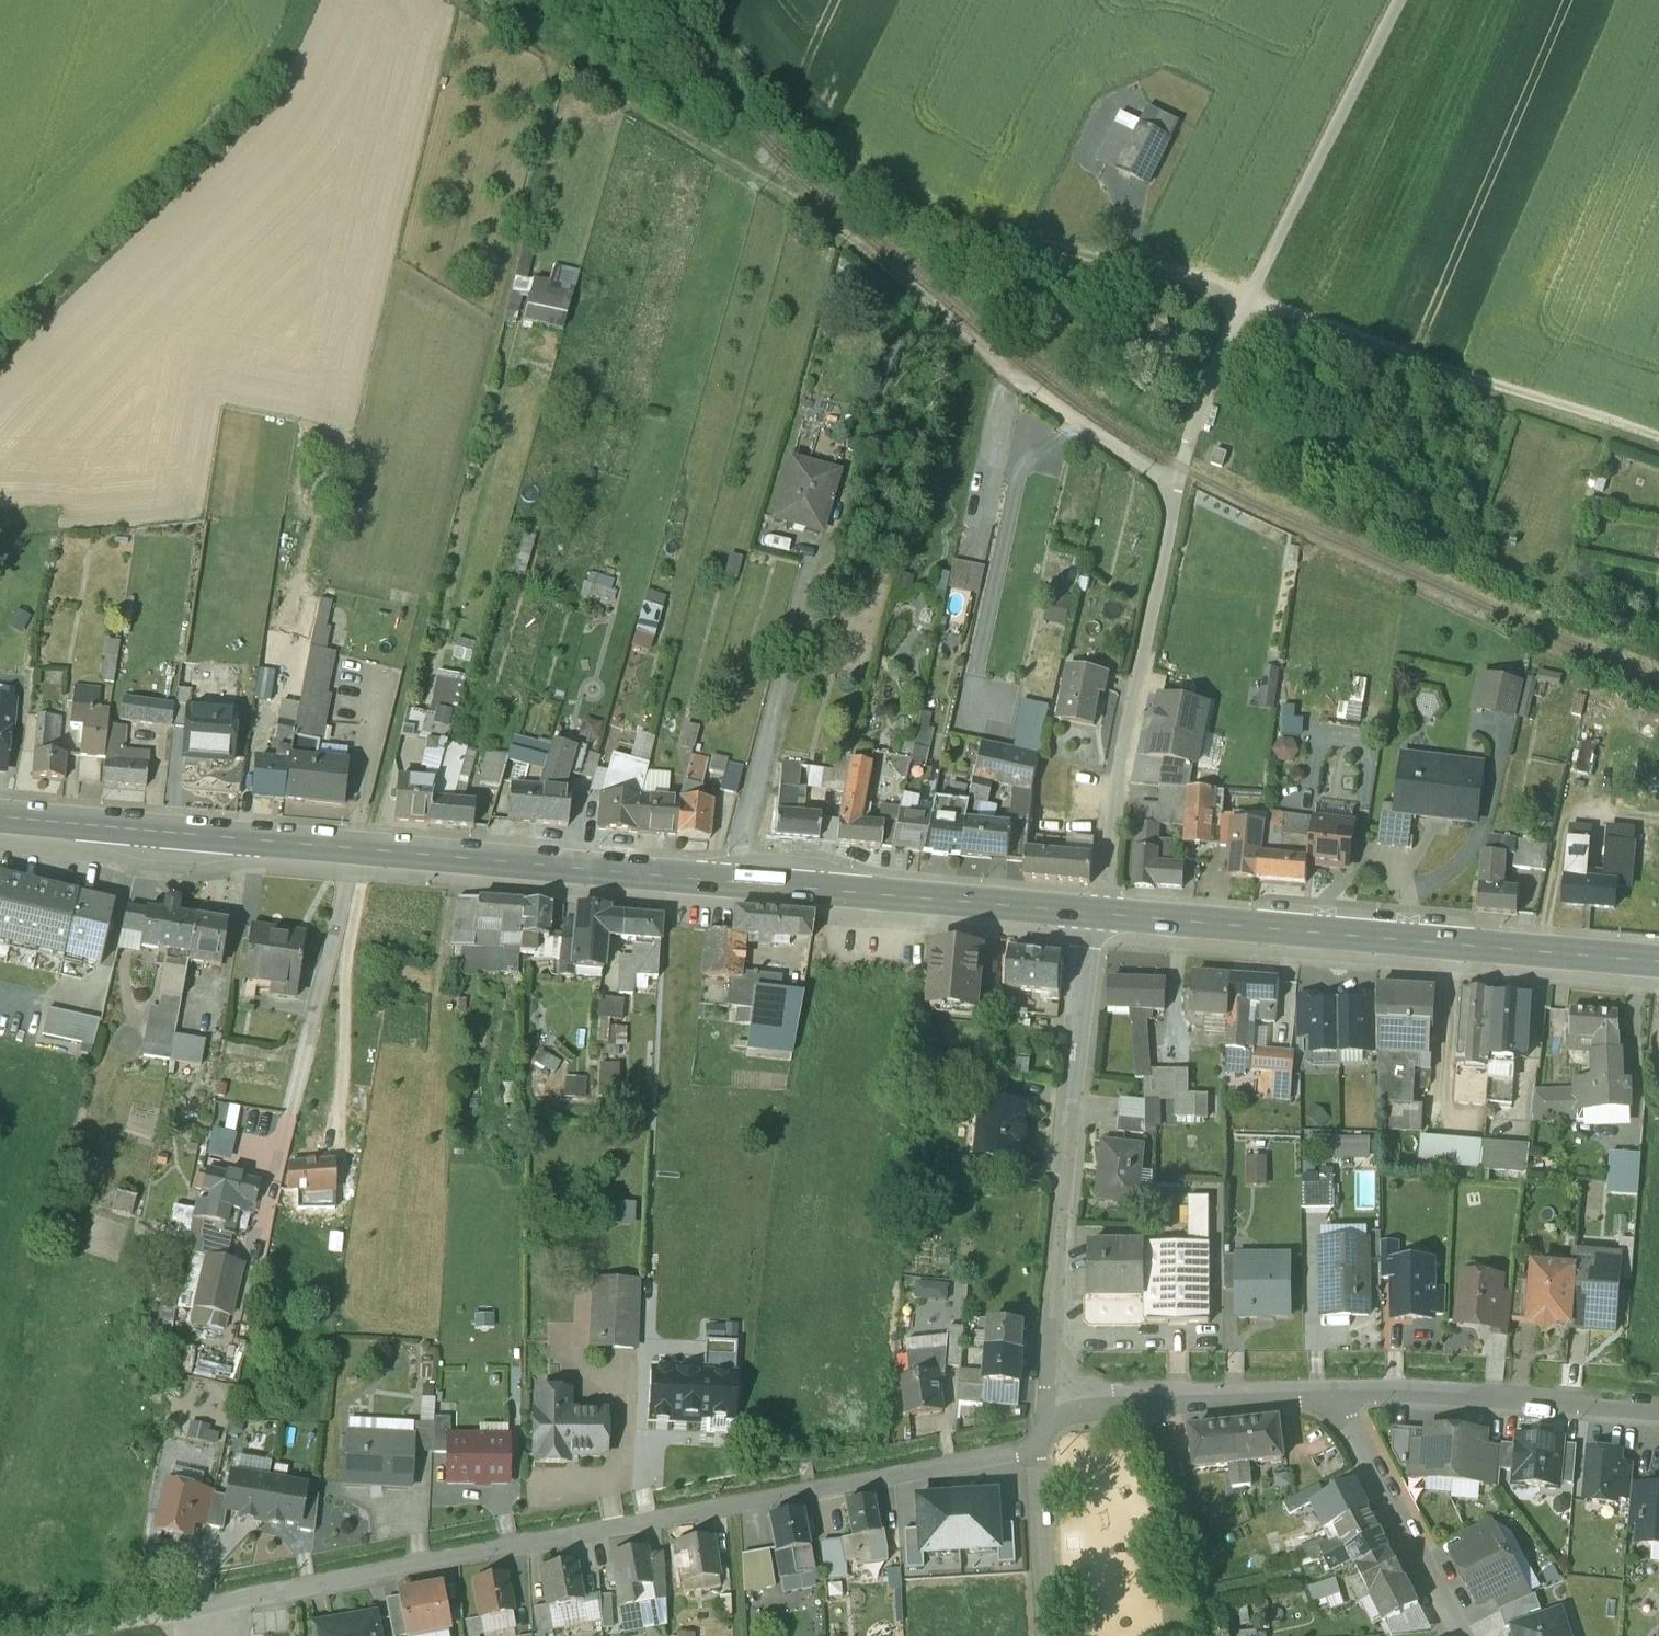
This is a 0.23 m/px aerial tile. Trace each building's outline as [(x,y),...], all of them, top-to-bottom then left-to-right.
[(1119,114),(1097,158),(1149,184),(1178,123),(1148,108),(1140,124),(1119,114)] [(530,306),(570,315),(580,272),(557,267),(553,285),(536,281),(530,306)] [(1164,312),(1146,313),(1147,335),(1166,334),(1165,329),(1168,329),(1167,316),(1164,316),(1164,312)] [(1228,455),(1216,451),(1212,466),(1223,469),(1228,455)] [(838,474),(791,460),(773,520),(793,526),(795,517),(823,525),(838,474)] [(535,539),(515,533),(505,574),(525,580),(535,539)] [(949,575),(937,572),(929,606),(941,609),(949,575)] [(612,607),(619,581),(601,577),(594,602),(612,607)] [(1061,581),(1062,592),(1083,591),(1083,580),(1061,581)] [(668,597),(650,593),(644,622),(660,627),(668,597)] [(1047,622),(1067,627),(1073,598),(1054,594),(1047,622)] [(322,602),(309,650),(326,654),(338,606),(322,602)] [(10,630),(23,636),(31,621),(18,615),(10,630)] [(104,660),(117,662),(119,646),(107,644),(104,660)] [(470,665),(474,647),(459,644),(455,661),(470,665)] [(326,654),(309,650),(301,693),(326,699),(326,697),(334,656),(326,654)] [(117,662),(104,660),(100,685),(113,687),(117,662)] [(1107,676),(1070,669),(1060,723),(1087,728),(1093,693),(1103,695),(1107,676)] [(1266,669),(1261,709),(1272,710),(1278,671),(1266,669)] [(457,679),(438,674),(434,695),(441,697),(438,712),(449,714),(457,679)] [(274,678),(257,675),(253,701),(269,704),(274,678)] [(1504,683),(1474,676),(1465,713),(1510,724),(1520,687),(1504,683)] [(63,681),(54,679),(53,688),(56,688),(55,702),(62,702),(63,681)] [(1352,719),(1367,722),(1373,684),(1358,682),(1352,719)] [(1537,690),(1524,687),(1516,718),(1529,721),(1537,690)] [(100,693),(74,691),(70,730),(82,731),(79,760),(80,760),(101,762),(104,762),(109,714),(98,712),(100,693)] [(175,707),(173,729),(187,731),(189,711),(191,711),(193,693),(176,691),(175,707)] [(291,745),(288,760),(315,763),(328,697),(326,697),(326,699),(301,693),(298,709),(291,745)] [(1207,707),(1163,699),(1151,758),(1164,761),(1194,766),(1196,767),(1207,707)] [(175,707),(122,701),(120,721),(119,723),(129,724),(173,729),(175,707)] [(0,703),(0,733),(7,733),(11,734),(14,705),(0,703)] [(298,709),(281,705),(274,742),(291,745),(298,709)] [(1029,707),(1019,755),(1039,758),(1048,711),(1029,707)] [(191,711),(189,711),(187,731),(184,760),(211,763),(212,760),(230,762),(230,763),(231,763),(236,716),(191,711)] [(425,715),(406,712),(400,738),(420,741),(425,715)] [(60,722),(46,720),(47,714),(39,713),(38,719),(32,781),(64,783),(66,758),(57,757),(60,722)] [(453,723),(430,717),(430,716),(425,715),(420,741),(426,741),(426,740),(445,743),(447,743),(453,723)] [(930,717),(919,715),(916,729),(927,731),(930,717)] [(120,721),(109,719),(104,766),(122,766),(124,740),(127,740),(129,724),(119,723),(120,721)] [(716,747),(719,733),(696,727),(693,742),(716,747)] [(910,759),(908,768),(921,771),(927,753),(932,732),(927,731),(916,729),(912,746),(910,759)] [(1304,762),(1302,738),(1284,739),(1287,763),(1304,762)] [(445,743),(426,740),(426,741),(424,753),(443,755),(446,747),(447,743),(445,743)] [(291,745),(274,742),(270,765),(256,764),(252,798),(283,802),(287,767),(288,760),(291,745)] [(540,748),(513,742),(510,751),(507,760),(506,763),(528,769),(543,773),(546,762),(536,759),(540,748)] [(912,746),(897,743),(895,756),(910,759),(912,746)] [(510,751),(481,744),(478,755),(489,757),(489,756),(507,760),(510,751)] [(541,781),(538,792),(535,826),(566,829),(569,795),(560,794),(565,776),(572,752),(568,750),(551,746),(543,773),(541,781)] [(586,750),(569,746),(568,750),(572,752),(565,776),(578,779),(585,756),(586,750)] [(1019,755),(979,746),(972,780),(991,785),(1014,790),(1033,793),(1039,758),(1019,755)] [(467,751),(446,747),(443,755),(439,772),(458,776),(461,765),(463,765),(467,751)] [(878,751),(853,747),(849,763),(869,767),(871,755),(877,756),(878,751)] [(424,784),(398,782),(396,794),(391,793),(390,802),(395,802),(393,824),(428,826),(430,803),(439,772),(443,755),(424,753),(421,771),(426,772),(424,784)] [(507,760),(489,756),(489,757),(483,787),(499,790),(506,763),(507,760)] [(600,759),(585,756),(578,779),(593,783),(600,759)] [(612,756),(601,797),(638,800),(639,800),(648,766),(612,756)] [(1446,762),(1403,756),(1397,808),(1413,810),(1412,814),(1414,815),(1453,819),(1452,823),(1475,825),(1477,808),(1478,808),(1482,775),(1445,770),(1446,762)] [(707,763),(691,758),(683,787),(701,788),(707,763)] [(101,762),(80,760),(78,784),(99,786),(101,762)] [(315,763),(288,760),(287,767),(283,802),(343,808),(348,766),(315,763)] [(832,773),(818,771),(817,780),(822,780),(821,790),(843,794),(849,763),(834,761),(832,773)] [(1194,766),(1164,761),(1159,788),(1190,791),(1194,766)] [(869,808),(862,807),(869,767),(849,763),(843,794),(838,823),(835,845),(880,850),(880,849),(882,827),(877,826),(866,825),(869,808)] [(742,769),(726,765),(719,793),(735,797),(742,769)] [(800,767),(781,765),(778,789),(797,791),(798,779),(799,779),(800,767)] [(148,768),(122,766),(104,766),(103,786),(145,790),(148,768)] [(921,771),(908,768),(902,797),(896,823),(890,850),(890,851),(922,854),(922,853),(929,819),(912,818),(921,771)] [(543,773),(528,769),(522,791),(510,790),(507,824),(535,826),(538,792),(541,781),(543,773)] [(458,776),(439,772),(430,803),(428,826),(472,830),(474,807),(450,805),(458,776)] [(991,785),(972,780),(966,806),(962,823),(977,825),(981,806),(986,807),(991,785)] [(701,788),(683,787),(679,801),(679,803),(676,838),(676,839),(708,842),(712,804),(697,802),(701,788)] [(819,820),(794,818),(797,791),(778,789),(774,840),(817,843),(819,820)] [(1190,791),(1161,789),(1159,808),(1183,809),(1183,808),(1188,809),(1190,791)] [(1033,793),(1014,790),(1011,828),(1010,837),(1029,839),(1033,793)] [(1214,792),(1190,791),(1187,828),(1186,846),(1210,847),(1214,792)] [(1224,793),(1214,792),(1210,847),(1211,848),(1218,848),(1221,816),(1223,816),(1224,793)] [(902,797),(884,795),(878,821),(896,823),(902,797)] [(638,800),(601,797),(598,832),(635,835),(638,800)] [(639,800),(638,800),(635,835),(676,838),(679,803),(639,800)] [(966,806),(933,802),(929,819),(922,853),(931,854),(930,859),(946,860),(946,856),(959,857),(962,823),(966,806)] [(1159,808),(1140,806),(1138,825),(1160,826),(1187,828),(1188,809),(1183,808),(1183,809),(1159,808)] [(1397,808),(1383,806),(1378,847),(1409,851),(1414,815),(1412,814),(1413,810),(1397,808)] [(1266,816),(1234,815),(1234,816),(1235,817),(1234,826),(1264,828),(1266,816)] [(1285,817),(1266,815),(1266,816),(1264,828),(1283,830),(1285,817)] [(1223,816),(1221,816),(1218,848),(1232,849),(1233,826),(1234,826),(1235,817),(1234,816),(1223,816)] [(1313,819),(1285,817),(1283,830),(1282,837),(1311,840),(1314,822),(1313,821),(1313,819)] [(838,823),(819,820),(817,843),(835,845),(838,823)] [(896,823),(878,821),(877,826),(882,827),(880,849),(890,850),(896,823)] [(1353,827),(1314,822),(1311,840),(1309,858),(1309,865),(1347,870),(1353,827)] [(977,825),(962,823),(959,857),(1008,862),(1010,837),(1011,828),(977,825)] [(1169,868),(1157,867),(1158,846),(1160,826),(1138,825),(1134,889),(1155,891),(1155,889),(1183,891),(1184,869),(1169,868)] [(1234,826),(1233,826),(1232,849),(1230,878),(1257,880),(1261,853),(1264,828),(1234,826)] [(1590,832),(1572,830),(1571,844),(1589,845),(1590,832)] [(1029,839),(1010,837),(1008,862),(1026,864),(1027,855),(1029,839)] [(1094,843),(1074,841),(1073,859),(1092,861),(1094,843)] [(1548,846),(1517,842),(1513,869),(1543,873),(1548,846)] [(1589,845),(1571,844),(1565,907),(1583,908),(1585,885),(1589,845)] [(1170,846),(1158,846),(1157,867),(1169,868),(1170,846)] [(1632,849),(1608,847),(1605,887),(1616,888),(1616,889),(1628,890),(1632,849)] [(1261,853),(1257,880),(1306,884),(1309,865),(1309,858),(1261,853)] [(1504,855),(1486,854),(1481,874),(1478,913),(1518,917),(1519,894),(1502,893),(1504,855)] [(1073,859),(1027,855),(1026,864),(1025,880),(1090,886),(1092,861),(1073,859)] [(10,947),(24,887),(0,882),(0,944),(10,947)] [(1605,887),(1585,885),(1583,908),(1614,911),(1616,889),(1616,888),(1605,887)] [(10,947),(37,953),(51,893),(24,887),(10,947)] [(78,900),(51,893),(37,953),(64,959),(78,900)] [(114,908),(78,900),(64,959),(100,967),(114,908)] [(478,902),(458,900),(453,934),(500,937),(501,927),(475,924),(478,902)] [(163,915),(146,913),(142,935),(140,950),(166,954),(189,958),(195,920),(177,917),(179,906),(177,902),(168,901),(165,904),(163,915)] [(523,906),(478,902),(475,924),(501,927),(500,937),(519,940),(523,906)] [(550,908),(523,906),(519,940),(518,952),(511,952),(511,957),(519,957),(519,956),(523,957),(534,957),(534,948),(542,949),(542,943),(542,941),(547,941),(548,937),(550,908)] [(146,913),(127,910),(122,931),(142,935),(146,913)] [(607,912),(577,910),(574,945),(572,971),(574,971),(602,973),(605,939),(621,941),(622,918),(607,917),(607,912)] [(813,918),(735,913),(732,936),(732,937),(743,937),(751,938),(810,942),(813,918)] [(660,921),(622,918),(621,941),(634,941),(633,959),(621,958),(618,995),(632,995),(634,978),(657,980),(660,921)] [(227,926),(195,920),(189,958),(188,964),(206,967),(207,960),(222,962),(227,926)] [(304,938),(251,929),(243,982),(271,987),(269,996),(295,1000),(304,938)] [(732,936),(707,933),(703,961),(702,978),(737,982),(738,982),(739,975),(742,945),(743,937),(732,937),(732,936)] [(500,937),(453,934),(451,949),(460,950),(472,950),(499,951),(500,937)] [(547,943),(542,943),(542,949),(534,948),(534,957),(523,957),(523,962),(559,962),(560,944),(561,938),(548,937),(547,941),(547,943)] [(574,945),(560,944),(559,962),(557,978),(573,980),(574,971),(572,971),(574,945)] [(956,944),(954,946),(953,948),(937,947),(931,1008),(978,1012),(983,951),(966,950),(967,947),(965,945),(956,944)] [(472,950),(460,950),(458,976),(473,977),(473,964),(511,966),(511,957),(511,952),(472,950)] [(189,958),(166,954),(159,997),(160,997),(181,1000),(187,964),(188,964),(189,958)] [(1063,959),(1011,954),(1009,969),(1007,990),(1060,995),(1063,959)] [(1009,969),(1003,968),(1002,978),(1001,990),(1007,991),(1007,990),(1009,969)] [(755,977),(739,975),(738,982),(737,982),(734,1009),(738,1010),(750,1011),(753,992),(754,992),(755,977)] [(779,980),(755,977),(754,992),(778,994),(779,980)] [(1232,979),(1211,978),(1211,981),(1194,980),(1192,1017),(1229,1019),(1232,979)] [(1279,983),(1232,979),(1229,1019),(1227,1051),(1226,1075),(1246,1076),(1246,1070),(1253,1070),(1255,1051),(1253,1050),(1254,1028),(1255,1028),(1255,1027),(1249,1027),(1251,1002),(1259,1003),(1257,1022),(1275,1024),(1279,983)] [(1166,984),(1109,982),(1108,1010),(1130,1011),(1135,1024),(1134,1054),(1136,1081),(1150,1079),(1147,1021),(1152,1022),(1152,1012),(1165,1012),(1166,984)] [(1436,992),(1378,989),(1379,1055),(1379,1069),(1416,1071),(1432,1072),(1436,992)] [(754,992),(753,992),(750,1011),(749,1027),(795,1032),(802,997),(778,994),(754,992)] [(1495,996),(1462,993),(1457,1065),(1490,1067),(1491,1059),(1491,1058),(1495,997),(1495,996)] [(181,1000),(160,997),(158,1009),(178,1012),(181,1000)] [(1530,999),(1495,997),(1491,1058),(1515,1059),(1526,1060),(1530,999)] [(1378,998),(1365,999),(1365,1055),(1379,1055),(1378,998)] [(1013,1001),(992,999),(991,1012),(1011,1013),(1012,1013),(1013,1001)] [(1357,1005),(1339,1005),(1340,1056),(1365,1055),(1365,999),(1357,999),(1357,1005)] [(1313,1037),(1313,1000),(1300,1000),(1300,1037),(1313,1037)] [(1339,1005),(1320,1006),(1320,1000),(1313,1000),(1313,1037),(1314,1056),(1340,1056),(1339,1005)] [(624,1001),(601,1001),(601,1022),(624,1022),(624,1001)] [(158,1009),(153,1008),(144,1058),(170,1062),(174,1038),(178,1012),(158,1009)] [(750,1011),(738,1010),(736,1025),(749,1027),(750,1011)] [(1619,1015),(1571,1011),(1570,1034),(1567,1034),(1566,1050),(1596,1052),(1596,1057),(1594,1058),(1594,1081),(1596,1110),(1598,1110),(1617,1109),(1630,1109),(1629,1086),(1622,1086),(1619,1015)] [(100,1023),(49,1012),(43,1035),(94,1047),(100,1023)] [(795,1032),(749,1027),(746,1049),(792,1054),(795,1032)] [(205,1043),(174,1038),(170,1062),(200,1067),(205,1043)] [(1294,1054),(1255,1051),(1253,1070),(1275,1072),(1275,1079),(1292,1080),(1294,1054)] [(1515,1059),(1491,1058),(1491,1059),(1490,1067),(1515,1069),(1515,1059)] [(623,1062),(606,1061),(604,1086),(622,1087),(623,1062)] [(1490,1067),(1457,1065),(1454,1104),(1486,1107),(1490,1067)] [(1416,1071),(1379,1069),(1379,1104),(1392,1105),(1413,1106),(1416,1071)] [(1175,1071),(1161,1071),(1162,1100),(1175,1100),(1175,1071)] [(1189,1071),(1175,1071),(1175,1100),(1176,1117),(1196,1118),(1196,1095),(1189,1095),(1189,1071)] [(1008,1078),(979,1075),(976,1102),(982,1102),(983,1101),(1005,1104),(1008,1078)] [(1596,1110),(1594,1081),(1575,1081),(1576,1093),(1536,1094),(1533,1119),(1576,1118),(1578,1118),(1578,1111),(1598,1111),(1598,1110),(1596,1110)] [(1145,1101),(1121,1099),(1117,1131),(1146,1134),(1145,1101)] [(1005,1104),(983,1101),(982,1102),(980,1127),(987,1127),(984,1156),(994,1157),(998,1162),(1005,1163),(1010,1159),(1020,1160),(1026,1106),(1005,1104)] [(1424,1107),(1413,1106),(1392,1105),(1389,1133),(1422,1135),(1424,1107)] [(1598,1111),(1578,1111),(1578,1118),(1576,1118),(1576,1123),(1617,1122),(1617,1109),(1598,1110),(1598,1111)] [(1436,1173),(1436,1166),(1438,1139),(1422,1137),(1418,1171),(1436,1173)] [(1482,1142),(1438,1139),(1436,1166),(1479,1169),(1482,1142)] [(1143,1148),(1104,1143),(1098,1200),(1137,1204),(1143,1148)] [(1529,1148),(1483,1144),(1481,1170),(1526,1174),(1529,1148)] [(1641,1156),(1610,1154),(1608,1180),(1639,1183),(1639,1178),(1639,1177),(1641,1156)] [(1267,1157),(1249,1157),(1250,1186),(1268,1185),(1267,1157)] [(335,1161),(288,1164),(287,1190),(287,1191),(336,1191),(335,1161)] [(243,1177),(226,1173),(226,1175),(222,1174),(221,1173),(206,1170),(201,1191),(212,1194),(209,1204),(198,1201),(194,1219),(191,1238),(201,1239),(204,1221),(214,1223),(213,1226),(220,1232),(231,1235),(237,1212),(244,1213),(247,1202),(256,1204),(261,1183),(255,1182),(253,1181),(251,1181),(242,1179),(243,1177)] [(1333,1176),(1301,1176),(1302,1209),(1334,1208),(1333,1176)] [(1639,1183),(1608,1180),(1607,1193),(1638,1195),(1639,1183)] [(336,1191),(287,1191),(287,1190),(280,1190),(276,1206),(336,1209),(336,1191)] [(1188,1245),(1146,1245),(1145,1298),(1146,1324),(1209,1324),(1209,1198),(1188,1198),(1188,1245)] [(636,1204),(608,1202),(606,1225),(634,1228),(636,1204)] [(1381,1232),(1365,1232),(1365,1241),(1368,1241),(1368,1261),(1381,1260),(1381,1243),(1381,1232)] [(201,1239),(191,1238),(189,1254),(202,1256),(204,1240),(201,1239)] [(1634,1240),(1620,1239),(1619,1257),(1620,1257),(1618,1280),(1631,1281),(1634,1240)] [(1365,1241),(1321,1242),(1322,1317),(1369,1317),(1368,1261),(1368,1241),(1365,1241)] [(1396,1243),(1381,1243),(1381,1260),(1381,1280),(1394,1280),(1395,1280),(1395,1263),(1396,1263),(1396,1243)] [(1146,1244),(1095,1245),(1095,1261),(1089,1261),(1089,1298),(1145,1298),(1146,1245),(1146,1244)] [(1619,1257),(1574,1253),(1573,1270),(1569,1325),(1569,1328),(1614,1332),(1618,1280),(1620,1257),(1619,1257)] [(242,1264),(207,1255),(194,1309),(212,1313),(227,1317),(229,1317),(242,1264)] [(1239,1263),(1239,1256),(1225,1256),(1225,1289),(1237,1289),(1237,1263),(1239,1263)] [(1290,1317),(1289,1256),(1239,1256),(1239,1263),(1237,1263),(1237,1289),(1238,1318),(1290,1317)] [(1396,1263),(1395,1263),(1395,1280),(1394,1280),(1395,1320),(1432,1319),(1432,1316),(1431,1316),(1431,1289),(1432,1289),(1431,1262),(1396,1263)] [(1573,1270),(1534,1267),(1532,1282),(1529,1320),(1535,1320),(1545,1334),(1558,1324),(1569,1325),(1573,1270)] [(1501,1281),(1480,1279),(1480,1282),(1464,1280),(1459,1323),(1493,1327),(1495,1327),(1498,1296),(1499,1296),(1499,1295),(1501,1281)] [(638,1282),(595,1280),(592,1347),(635,1348),(638,1282)] [(1532,1282),(1514,1280),(1512,1296),(1510,1318),(1529,1320),(1532,1282)] [(180,1288),(156,1284),(145,1346),(170,1350),(180,1288)] [(1432,1289),(1431,1289),(1431,1316),(1432,1316),(1445,1316),(1446,1289),(1432,1289)] [(1512,1296),(1499,1295),(1499,1296),(1498,1296),(1495,1327),(1493,1327),(1492,1334),(1508,1335),(1510,1318),(1512,1296)] [(1145,1298),(1089,1298),(1084,1302),(1085,1324),(1089,1329),(1141,1329),(1146,1324),(1145,1298)] [(227,1317),(212,1313),(209,1327),(224,1331),(227,1317)] [(959,1317),(919,1319),(920,1335),(959,1334),(959,1317)] [(991,1320),(966,1318),(964,1337),(985,1338),(984,1346),(989,1346),(991,1320)] [(1025,1323),(991,1320),(989,1346),(988,1349),(1022,1352),(1025,1323)] [(964,1338),(948,1337),(947,1350),(946,1367),(961,1368),(964,1338)] [(704,1374),(653,1371),(650,1419),(699,1422),(700,1419),(710,1419),(709,1428),(732,1429),(738,1344),(706,1342),(704,1374)] [(1022,1352),(988,1349),(986,1382),(1020,1384),(1022,1352)] [(947,1350),(908,1354),(910,1378),(939,1375),(940,1377),(945,1376),(946,1367),(947,1350)] [(910,1378),(904,1378),(908,1415),(943,1412),(940,1377),(939,1375),(910,1378)] [(986,1388),(960,1386),(959,1402),(985,1404),(986,1388)] [(568,1392),(538,1392),(537,1412),(534,1412),(534,1455),(537,1456),(537,1462),(567,1462),(567,1456),(605,1456),(605,1412),(567,1412),(568,1392)] [(450,1419),(435,1418),(434,1425),(433,1453),(448,1454),(448,1438),(450,1438),(450,1419)] [(1279,1421),(1191,1431),(1195,1469),(1229,1466),(1249,1464),(1283,1460),(1279,1421)] [(434,1425),(412,1424),(411,1437),(413,1438),(412,1452),(433,1453),(434,1425)] [(1457,1432),(1429,1429),(1428,1442),(1425,1479),(1426,1479),(1453,1482),(1457,1432)] [(1411,1433),(1393,1431),(1392,1450),(1400,1467),(1408,1467),(1410,1441),(1411,1441),(1411,1433)] [(1485,1434),(1457,1432),(1453,1482),(1480,1484),(1481,1484),(1484,1447),(1485,1434)] [(411,1437),(348,1434),(346,1484),(371,1486),(371,1481),(410,1483),(412,1452),(413,1438),(411,1437)] [(1563,1440),(1517,1436),(1516,1445),(1514,1472),(1513,1485),(1559,1489),(1559,1484),(1563,1445),(1563,1440)] [(450,1438),(448,1438),(448,1454),(448,1482),(507,1483),(508,1439),(450,1438)] [(1411,1441),(1410,1441),(1408,1467),(1407,1480),(1426,1481),(1426,1479),(1425,1479),(1428,1442),(1411,1441)] [(1516,1445),(1502,1444),(1502,1448),(1500,1470),(1514,1472),(1516,1445)] [(1577,1446),(1563,1445),(1559,1484),(1574,1485),(1577,1446)] [(1502,1448),(1484,1447),(1481,1484),(1480,1484),(1480,1486),(1499,1487),(1500,1470),(1502,1448)] [(1621,1458),(1605,1456),(1605,1453),(1589,1451),(1586,1495),(1596,1496),(1602,1503),(1617,1504),(1617,1500),(1620,1465),(1621,1458)] [(1249,1464),(1229,1466),(1232,1489),(1251,1487),(1249,1464)] [(1634,1466),(1620,1465),(1617,1500),(1631,1501),(1632,1486),(1634,1466)] [(268,1479),(231,1473),(227,1497),(225,1510),(226,1511),(240,1513),(239,1518),(261,1521),(268,1479)] [(306,1486),(268,1479),(261,1521),(283,1525),(284,1520),(298,1523),(300,1523),(305,1492),(306,1486)] [(1312,1504),(1325,1531),(1368,1510),(1355,1483),(1312,1504)] [(200,1491),(167,1484),(156,1529),(189,1536),(192,1523),(200,1491)] [(1645,1488),(1632,1486),(1631,1501),(1628,1526),(1641,1527),(1642,1527),(1645,1488)] [(1645,1488),(1642,1527),(1641,1527),(1640,1539),(1645,1544),(1658,1546),(1658,1489),(1645,1488)] [(213,1494),(200,1491),(192,1523),(206,1526),(213,1494)] [(318,1494),(305,1492),(300,1523),(298,1523),(297,1530),(314,1533),(318,1494)] [(227,1497),(213,1494),(206,1526),(223,1530),(226,1511),(225,1510),(227,1497)] [(999,1551),(1000,1551),(999,1526),(998,1496),(957,1498),(960,1553),(999,1551)] [(872,1498),(845,1503),(852,1538),(841,1540),(845,1564),(860,1561),(871,1559),(867,1536),(878,1533),(876,1519),(882,1518),(879,1504),(873,1505),(872,1498)] [(922,1555),(960,1553),(957,1498),(917,1500),(918,1531),(919,1555),(922,1555)] [(1325,1531),(1325,1532),(1330,1542),(1325,1545),(1323,1540),(1316,1542),(1325,1559),(1346,1548),(1379,1531),(1368,1510),(1325,1531)] [(802,1511),(769,1517),(780,1578),(795,1576),(790,1551),(809,1548),(807,1537),(813,1535),(810,1521),(804,1522),(802,1511)] [(1490,1520),(1460,1535),(1467,1547),(1496,1532),(1490,1520)] [(999,1551),(999,1564),(1016,1564),(1014,1525),(999,1526),(1000,1551),(999,1551)] [(904,1531),(906,1570),(923,1569),(922,1555),(919,1555),(918,1531),(904,1531)] [(1304,1531),(1282,1540),(1288,1554),(1297,1550),(1309,1545),(1304,1531)] [(1379,1531),(1346,1548),(1352,1560),(1357,1570),(1390,1553),(1379,1531)] [(861,1566),(887,1563),(883,1532),(878,1533),(867,1536),(871,1559),(860,1561),(861,1566)] [(1467,1547),(1452,1555),(1465,1580),(1509,1557),(1496,1532),(1467,1547)] [(712,1538),(676,1545),(682,1583),(718,1577),(712,1538)] [(724,1578),(730,1577),(723,1538),(717,1539),(724,1578)] [(837,1541),(822,1542),(824,1569),(839,1568),(837,1541)] [(1316,1542),(1309,1545),(1297,1550),(1301,1565),(1313,1562),(1325,1559),(1316,1542)] [(809,1548),(790,1551),(795,1576),(813,1572),(809,1548)] [(1325,1559),(1313,1562),(1320,1576),(1352,1560),(1346,1548),(1325,1559)] [(646,1550),(610,1556),(613,1570),(606,1571),(609,1584),(615,1582),(617,1592),(630,1589),(653,1585),(646,1550)] [(770,1551),(742,1556),(745,1593),(776,1587),(770,1551)] [(1390,1553),(1357,1570),(1362,1579),(1356,1582),(1360,1591),(1356,1593),(1361,1603),(1372,1598),(1405,1581),(1390,1553)] [(1509,1557),(1465,1580),(1478,1605),(1493,1597),(1523,1582),(1509,1557)] [(574,1563),(541,1569),(549,1607),(582,1601),(574,1563)] [(505,1576),(474,1582),(481,1619),(512,1612),(505,1576)] [(795,1576),(780,1578),(783,1592),(797,1589),(795,1576)] [(1336,1579),(1309,1588),(1314,1603),(1341,1594),(1336,1579)] [(1405,1581),(1372,1598),(1385,1624),(1397,1618),(1397,1619),(1401,1617),(1400,1616),(1418,1606),(1405,1581)] [(1523,1582),(1493,1597),(1500,1611),(1531,1597),(1523,1582)] [(417,1594),(417,1593),(398,1596),(399,1599),(403,1622),(406,1635),(407,1635),(449,1628),(442,1589),(417,1594)] [(630,1589),(617,1592),(620,1608),(633,1606),(630,1589)] [(732,1596),(720,1596),(721,1621),(733,1620),(732,1596)] [(399,1599),(386,1601),(391,1625),(403,1622),(399,1599)] [(547,1605),(533,1608),(538,1634),(553,1632),(547,1605)] [(1561,1611),(1511,1627),(1514,1635),(1570,1635),(1561,1611)] [(313,1625),(315,1635),(379,1635),(375,1614),(313,1625)] [(467,1621),(470,1635),(478,1635),(484,1634),(481,1619),(467,1621)] [(391,1625),(393,1635),(403,1635),(406,1635),(403,1622),(391,1625)]
